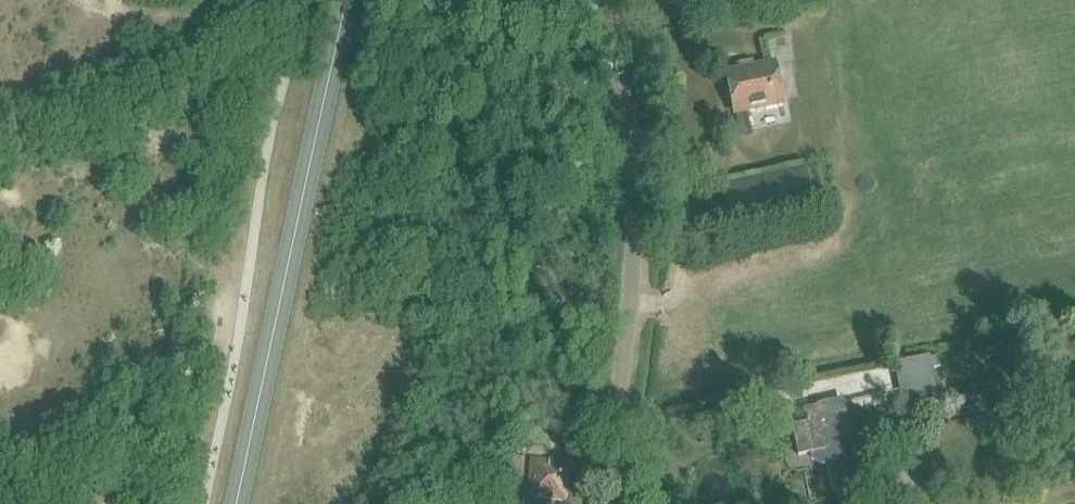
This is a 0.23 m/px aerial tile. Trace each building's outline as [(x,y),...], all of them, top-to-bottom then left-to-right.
[(726,74),(735,112),(781,102),(773,64),(726,74)] [(720,185),(729,228),(815,210),(806,167),(720,185)] [(933,370),(940,369),(938,358),(931,360),(931,357),(894,364),(903,409),(940,402),(933,370)] [(862,489),(845,412),(842,399),(800,409),(803,421),(792,424),(798,457),(822,451),(833,495),(862,489)] [(520,422),(531,423),(532,412),(520,411),(520,422)] [(515,472),(524,474),(525,453),(517,452),(515,472)] [(530,459),(525,496),(565,500),(568,462),(530,459)]
